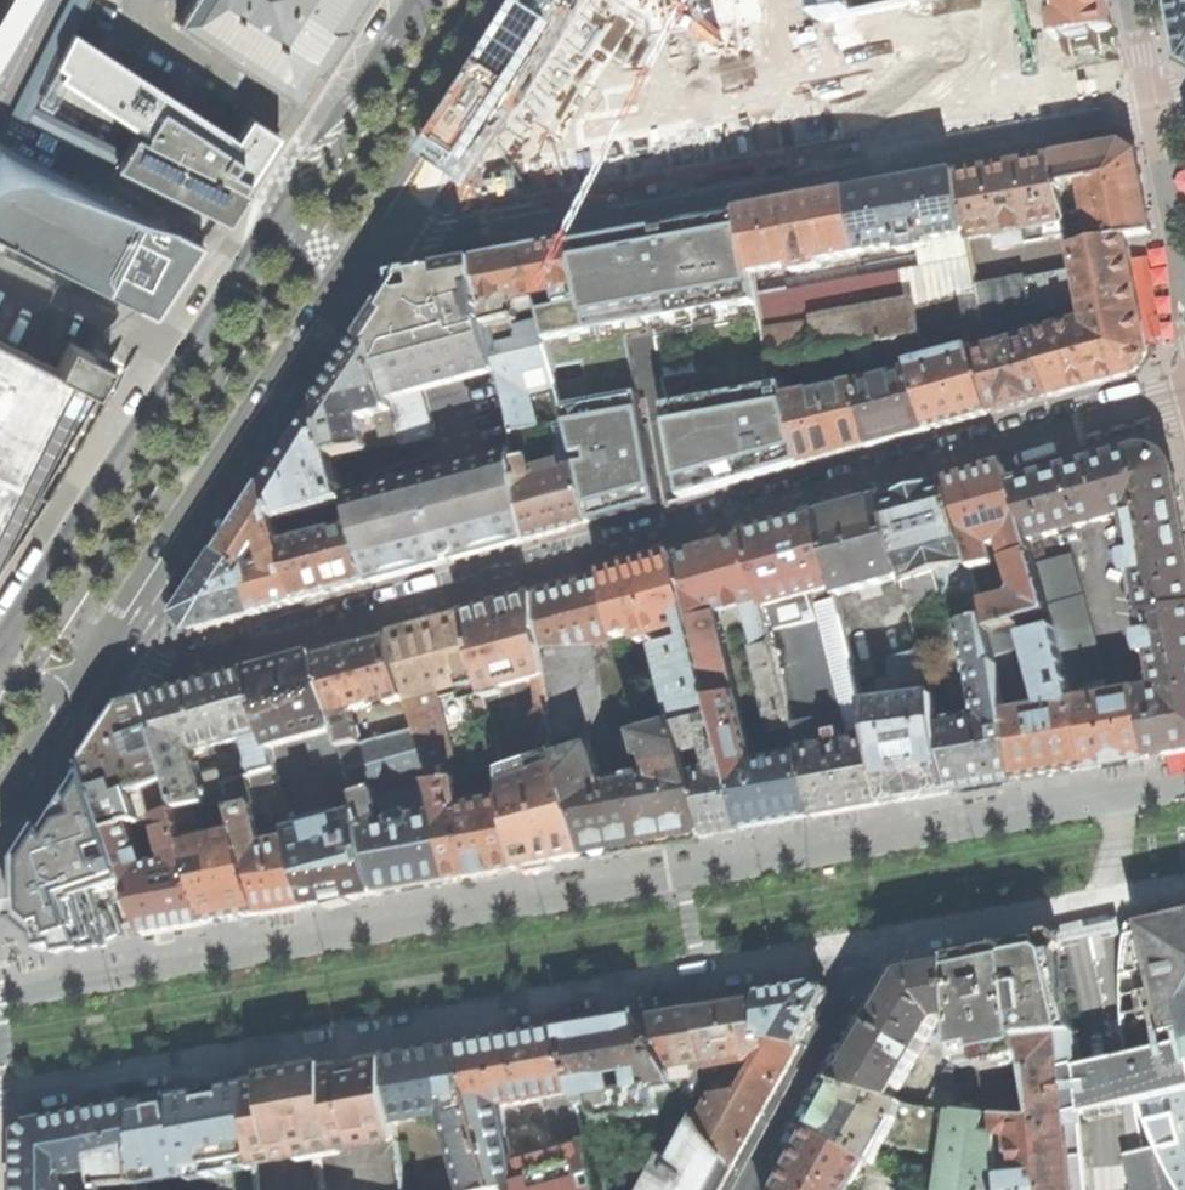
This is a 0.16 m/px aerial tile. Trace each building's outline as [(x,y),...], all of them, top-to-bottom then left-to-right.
[(1,18),(0,20),(0,71),(42,0),(12,0),(1,18)] [(292,101),(313,72),(317,75),(349,27),(344,24),(359,0),(187,0),(172,24),(292,101)] [(549,57),(670,42),(671,43),(683,42),(675,0),(601,0),(598,4),(597,4),(594,8),(581,10),(579,9),(577,12),(579,14),(572,22),(571,21),(569,25),(570,26),(564,35),(562,34),(560,38),(562,39),(556,47),(555,46),(552,51),(553,51),(549,57)] [(579,9),(581,10),(594,8),(597,4),(598,4),(601,0),(586,0),(579,9)] [(773,29),(818,21),(815,0),(757,0),(760,22),(771,20),(773,29)] [(820,19),(854,14),(852,0),(817,0),(820,19)] [(880,10),(910,5),(909,2),(921,0),(878,0),(880,10)] [(1066,100),(1061,74),(1059,74),(1024,80),(1025,85),(987,92),(980,52),(1053,40),(1054,39),(1047,0),(962,0),(921,6),(932,46),(942,122),(1000,112),(1066,100)] [(1106,0),(1047,0),(1054,39),(1111,29),(1106,2),(1106,0)] [(1179,61),(1184,65),(1184,0),(1167,0),(1179,61)] [(901,130),(942,122),(932,46),(921,6),(920,7),(919,3),(910,5),(880,10),(854,14),(822,20),(828,58),(842,137),(842,140),(901,130)] [(488,192),(497,199),(544,191),(547,185),(554,184),(560,188),(622,176),(630,166),(625,140),(636,138),(637,139),(641,139),(640,132),(650,130),(652,137),(656,136),(656,135),(666,133),(667,134),(671,133),(671,132),(696,127),(697,128),(699,128),(706,165),(841,141),(840,138),(842,137),(828,58),(822,20),(818,21),(773,29),(684,46),(683,43),(548,60),(546,59),(544,63),(545,64),(539,73),(538,72),(536,76),(537,77),(531,85),(530,84),(527,88),(529,89),(523,98),(522,97),(519,101),(521,102),(523,111),(521,112),(521,113),(522,113),(524,124),(507,126),(500,137),(501,147),(491,149),(495,152),(488,164),(482,161),(488,192)] [(33,126),(233,224),(260,184),(295,135),(266,116),(254,134),(86,29),(33,126)] [(1116,54),(1111,29),(1054,39),(1053,40),(1055,49),(1050,50),(1051,57),(1055,56),(1059,74),(1061,74),(1066,100),(1110,92),(1120,78),(1116,54)] [(151,320),(199,249),(0,143),(0,257),(2,258),(8,245),(151,320)] [(1121,146),(1051,158),(1069,236),(1073,249),(1127,239),(1150,234),(1143,194),(1136,156),(1121,146)] [(1008,166),(957,175),(968,241),(995,236),(998,250),(1069,236),(1051,158),(1008,166)] [(968,241),(957,175),(895,186),(849,195),(790,205),(741,214),(771,364),(779,362),(779,361),(824,353),(825,356),(852,351),(874,346),(902,341),(946,334),(965,330),(1009,323),(1027,319),(1082,307),(1073,270),(976,289),(968,241)] [(741,214),(624,236),(635,300),(636,302),(608,308),(608,305),(593,307),(592,301),(582,302),(561,308),(539,312),(557,386),(577,466),(591,524),(657,506),(652,486),(737,462),(742,480),(803,463),(787,398),(779,362),(771,364),(741,214)] [(624,236),(572,245),(582,302),(592,301),(593,307),(608,305),(635,300),(624,236)] [(1144,329),(1127,239),(1073,249),(1082,307),(1027,319),(1031,333),(1033,339),(1050,398),(1095,386),(1128,377),(1147,346),(1144,329)] [(478,261),(489,326),(521,317),(517,308),(521,302),(559,294),(561,308),(582,302),(572,245),(528,252),(478,261)] [(380,318),(364,342),(375,350),(387,396),(496,367),(486,327),(489,326),(478,261),(455,265),(432,270),(432,272),(405,277),(380,318)] [(508,416),(516,468),(547,458),(531,393),(557,386),(539,312),(521,317),(489,326),(486,327),(496,367),(508,416)] [(1013,339),(1031,333),(1027,319),(1009,323),(1013,339)] [(956,423),(989,415),(972,355),(965,330),(946,334),(954,361),(911,372),(911,373),(928,431),(956,423)] [(1014,408),(1050,398),(1033,339),(972,355),(989,415),(1014,408)] [(340,375),(319,407),(331,458),(366,450),(359,420),(391,412),(387,396),(375,350),(364,342),(362,341),(340,375)] [(907,356),(902,341),(874,346),(876,361),(907,356)] [(11,544),(41,498),(35,494),(103,367),(65,346),(52,374),(0,347),(0,561),(11,544)] [(856,371),(852,351),(825,356),(815,358),(819,377),(856,371)] [(900,438),(928,431),(911,373),(859,387),(869,447),(900,438)] [(834,457),(869,447),(859,387),(858,385),(787,398),(803,463),(804,466),(834,457)] [(292,448),(267,487),(277,522),(322,510),(325,522),(349,516),(343,497),(331,458),(319,407),(292,448)] [(406,574),(528,541),(521,495),(518,495),(511,451),(343,497),(349,516),(353,529),(369,585),(406,574)] [(1115,456),(1086,464),(1094,493),(1110,489),(1111,489),(1119,518),(1124,516),(1148,510),(1148,508),(1177,502),(1172,476),(1167,462),(1151,451),(1133,451),(1115,456)] [(1040,476),(1008,485),(1021,520),(1048,612),(1049,615),(1071,695),(1107,687),(1069,552),(1042,559),(1037,541),(1101,523),(1095,502),(1098,501),(1103,520),(1105,519),(1106,521),(1114,518),(1114,516),(1116,515),(1110,489),(1094,493),(1086,464),(1040,476)] [(521,495),(528,541),(553,534),(591,524),(577,466),(519,483),(521,495)] [(979,474),(946,483),(972,570),(992,565),(984,541),(1005,535),(1012,557),(1005,559),(1014,589),(1010,597),(992,601),(988,583),(974,587),(987,629),(1048,612),(1021,520),(1008,485),(1002,467),(979,474)] [(916,491),(881,501),(901,578),(911,612),(961,599),(975,622),(959,625),(967,674),(969,674),(976,717),(938,724),(944,757),(945,759),(951,794),(978,789),(1016,782),(1005,716),(996,666),(994,656),(987,631),(987,629),(974,587),(969,572),(972,570),(946,483),(916,491)] [(273,610),(299,603),(284,548),(277,522),(267,487),(245,521),(222,556),(251,574),(247,580),(256,615),(273,610)] [(850,509),(816,518),(837,597),(901,578),(881,501),(850,509)] [(1181,532),(1177,502),(1148,508),(1148,510),(1124,516),(1131,556),(1155,552),(1155,554),(1156,556),(1184,550),(1181,532)] [(772,530),(745,538),(774,641),(806,783),(812,817),(844,812),(884,805),(863,706),(837,597),(816,518),(772,530)] [(339,592),(369,585),(353,529),(284,548),(299,603),(339,592)] [(675,558),(716,720),(732,783),(740,830),(770,825),(812,817),(806,783),(774,641),(745,538),(713,547),(675,558)] [(1156,556),(1158,566),(1158,568),(1133,573),(1142,617),(1184,609),(1184,554),(1184,550),(1156,556)] [(1155,554),(1125,559),(1125,562),(1123,563),(1123,566),(1124,570),(1127,570),(1128,572),(1158,566),(1156,556),(1155,554)] [(231,622),(256,615),(247,580),(251,574),(222,556),(182,617),(193,632),(231,622)] [(644,567),(605,577),(618,640),(636,635),(639,644),(684,631),(687,642),(662,649),(659,653),(678,727),(679,730),(716,720),(675,558),(644,567)] [(615,853),(645,847),(632,787),(613,790),(611,787),(608,786),(605,785),(589,736),(602,715),(593,647),(618,640),(605,577),(575,585),(535,596),(545,663),(546,663),(554,718),(551,719),(560,755),(574,799),(584,829),(583,830),(587,858),(615,853)] [(517,871),(516,865),(507,812),(505,801),(488,803),(487,796),(473,798),(475,806),(459,809),(455,779),(444,731),(441,719),(432,693),(545,663),(535,596),(495,606),(422,626),(387,636),(398,683),(403,701),(413,730),(427,776),(439,815),(450,883),(477,878),(517,871)] [(1142,617),(1145,635),(1137,637),(1138,647),(1140,655),(1149,654),(1155,690),(1136,693),(1145,759),(1170,755),(1184,753),(1184,609),(1142,617)] [(1071,695),(1049,615),(1021,623),(1041,709),(1005,716),(1016,782),(1055,775),(1085,770),(1080,733),(1073,703),(1071,695)] [(987,631),(994,656),(1015,651),(1009,626),(987,631)] [(413,889),(450,883),(439,815),(414,819),(408,816),(397,819),(394,823),(385,825),(375,791),(427,776),(413,730),(360,744),(352,716),(356,710),(372,706),(374,709),(403,701),(398,683),(387,636),(359,643),(315,655),(356,799),(362,823),(361,824),(380,895),(413,889)] [(912,800),(951,794),(945,759),(944,757),(938,724),(933,698),(920,653),(892,660),(897,678),(877,682),(881,704),(863,706),(884,805),(912,800)] [(325,808),(356,799),(315,655),(290,662),(248,674),(257,705),(295,694),(307,733),(303,734),(325,808)] [(251,778),(274,772),(257,705),(248,674),(170,695),(146,702),(171,784),(177,811),(194,807),(205,805),(202,790),(224,784),(225,785),(244,780),(251,778)] [(1116,764),(1145,759),(1136,693),(1073,703),(1080,733),(1085,770),(1116,764)] [(109,730),(87,764),(111,833),(146,936),(168,932),(207,926),(186,843),(182,829),(177,811),(171,784),(146,702),(124,708),(109,730)] [(723,833),(740,830),(732,783),(716,720),(679,730),(696,790),(705,836),(723,833)] [(666,844),(705,836),(696,790),(679,730),(678,727),(638,739),(638,741),(624,744),(632,787),(645,847),(666,844)] [(55,953),(146,936),(111,833),(87,764),(64,800),(21,865),(21,918),(55,953)] [(278,784),(274,772),(251,778),(255,789),(278,784)] [(286,912),(310,908),(293,842),(263,847),(244,780),(225,785),(238,831),(260,916),(286,912)] [(544,866),(587,858),(583,830),(584,829),(574,799),(507,812),(516,865),(539,861),(540,867),(544,866)] [(198,825),(194,807),(177,811),(182,829),(198,825)] [(345,902),(380,895),(361,824),(341,828),(339,821),(310,829),(312,836),(293,842),(310,908),(345,902)] [(238,920),(260,916),(238,831),(186,843),(207,926),(238,920)] [(1181,914),(1137,923),(1157,1019),(1141,1023),(1138,1011),(1120,1015),(1124,1044),(1131,1079),(1152,1150),(1148,1151),(1159,1189),(1184,1189),(1184,913),(1181,914)] [(1028,946),(1007,950),(1019,1040),(1075,1034),(1056,949),(1047,942),(1028,946)] [(987,954),(955,961),(957,1040),(955,1040),(955,1064),(979,1060),(981,1067),(1022,1058),(1019,1040),(1007,950),(987,954)] [(836,1085),(893,1101),(940,1022),(954,1019),(951,962),(925,967),(902,972),(864,1037),(836,1085)] [(819,987),(761,997),(762,1037),(800,1046),(805,1037),(827,998),(823,992),(819,987)] [(697,1123),(706,1137),(733,1168),(769,1101),(800,1046),(762,1037),(761,997),(710,1006),(639,1018),(675,1083),(697,1123)] [(610,1023),(559,1032),(564,1064),(568,1063),(577,1101),(594,1097),(597,1115),(607,1122),(658,1113),(654,1087),(675,1083),(639,1018),(610,1023)] [(461,1049),(472,1112),(494,1189),(506,1189),(509,1189),(598,1189),(577,1101),(568,1063),(564,1064),(559,1032),(517,1040),(461,1049)] [(1075,1036),(1021,1041),(1036,1122),(1000,1119),(1000,1137),(1009,1136),(1014,1189),(1075,1189),(1063,1064),(1080,1060),(1075,1036)] [(388,1061),(391,1081),(398,1137),(399,1143),(400,1144),(406,1189),(428,1189),(419,1122),(444,1118),(465,1189),(494,1189),(472,1112),(461,1049),(438,1053),(388,1061)] [(332,1070),(251,1085),(253,1127),(254,1152),(255,1153),(255,1160),(297,1153),(298,1163),(342,1154),(341,1148),(398,1137),(391,1081),(388,1061),(332,1070)] [(952,1063),(926,1107),(954,1112),(952,1063)] [(192,1096),(136,1107),(138,1157),(137,1175),(254,1152),(253,1127),(251,1085),(192,1096)] [(995,1117),(956,1112),(955,1114),(914,1108),(893,1101),(892,1105),(834,1087),(823,1107),(810,1131),(868,1163),(873,1166),(887,1142),(901,1148),(943,1153),(938,1189),(1002,1189),(995,1117)] [(137,1188),(135,1186),(135,1157),(138,1157),(136,1107),(95,1115),(30,1127),(22,1135),(22,1170),(22,1189),(137,1189),(137,1188)] [(733,1168),(706,1137),(697,1123),(676,1162),(668,1157),(649,1189),(720,1189),(733,1168)] [(868,1163),(810,1131),(805,1140),(778,1189),(853,1189),(868,1163)]
